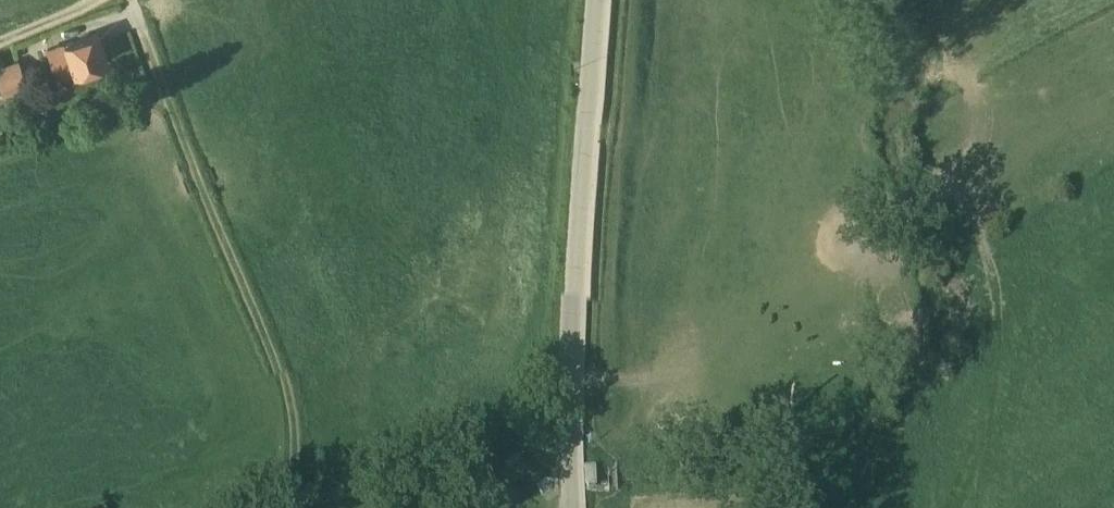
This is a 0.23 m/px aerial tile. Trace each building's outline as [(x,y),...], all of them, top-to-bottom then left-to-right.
[(106,51),(96,21),(45,39),(55,68),(106,51)] [(16,49),(0,54),(0,81),(2,88),(26,78),(16,49)]
